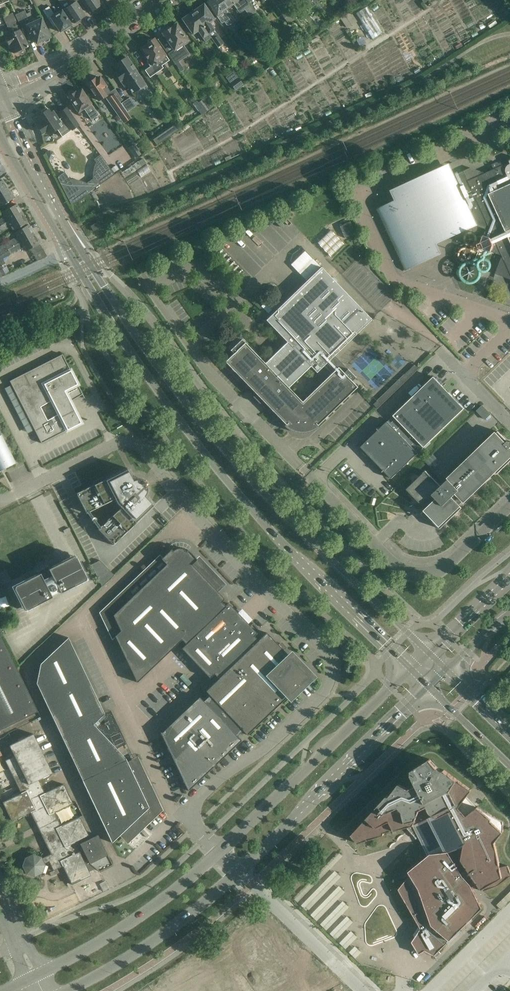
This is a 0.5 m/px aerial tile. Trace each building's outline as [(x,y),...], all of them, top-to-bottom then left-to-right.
[(78,0),(58,0),(64,9),(73,23),(85,15),(76,2),(78,0)] [(89,13),(101,4),(98,0),(81,0),(89,13)] [(221,0),(210,0),(207,2),(213,10),(220,21),(222,23),(224,22),(226,25),(228,25),(235,20),(227,8),(221,0)] [(227,8),(233,4),(239,14),(244,10),(245,10),(249,16),(254,13),(244,0),(242,0),(238,2),(237,0),(221,0),(227,8)] [(254,13),(247,3),(252,0),(244,0),(254,13)] [(279,0),(274,0),(272,1),(284,19),(290,15),(285,8),(279,0)] [(303,1),(308,9),(314,4),(311,0),(304,0),(303,1)] [(210,38),(218,47),(223,44),(216,34),(209,23),(214,20),(203,4),(193,12),(210,38)] [(289,5),(285,8),(290,15),(291,17),(295,14),(289,5)] [(357,12),(372,38),(383,31),(367,5),(357,12)] [(54,15),(49,7),(43,11),(53,27),(55,25),(60,32),(71,25),(62,10),(54,15)] [(26,15),(24,12),(15,16),(21,28),(26,26),(29,33),(31,32),(37,43),(49,37),(42,20),(39,17),(33,20),(30,13),(26,15)] [(210,38),(193,12),(182,19),(193,35),(198,31),(205,41),(210,38)] [(28,47),(12,14),(4,18),(11,33),(4,37),(9,48),(12,47),(14,53),(28,47)] [(167,28),(163,31),(163,32),(162,33),(163,35),(157,40),(158,40),(157,41),(167,54),(168,54),(171,59),(174,63),(175,64),(181,72),(184,70),(178,61),(188,54),(182,45),(186,42),(189,46),(191,45),(188,41),(183,32),(181,33),(176,24),(169,29),(167,28)] [(148,43),(140,49),(148,60),(146,61),(150,66),(145,70),(151,78),(163,69),(158,61),(167,54),(157,41),(156,41),(154,38),(152,40),(151,40),(151,39),(150,39),(149,40),(148,41),(148,42),(148,43)] [(256,60),(249,51),(244,55),(250,64),(256,60)] [(145,85),(127,57),(114,66),(118,72),(115,74),(125,88),(128,86),(133,93),(145,85)] [(88,83),(87,84),(93,92),(98,100),(110,93),(105,85),(99,77),(95,80),(94,79),(93,80),(92,78),(86,81),(88,83)] [(238,77),(230,83),(235,90),(243,84),(238,77)] [(69,96),(67,97),(73,105),(78,112),(83,109),(92,120),(98,115),(90,104),(91,104),(87,98),(81,89),(76,93),(75,92),(73,93),(72,92),(71,92),(70,93),(69,94),(69,95),(69,96)] [(122,100),(116,92),(111,95),(113,98),(108,101),(112,107),(120,102),(119,102),(122,100)] [(207,95),(202,99),(209,110),(215,106),(207,95)] [(135,106),(130,98),(121,103),(127,112),(135,106)] [(197,103),(202,108),(198,111),(201,115),(208,109),(201,100),(197,103)] [(50,113),(46,108),(40,111),(42,114),(33,120),(41,133),(45,131),(48,135),(56,129),(59,134),(69,128),(71,131),(79,126),(67,108),(59,113),(62,117),(58,120),(53,112),(53,111),(50,113)] [(171,127),(170,131),(172,135),(179,130),(175,124),(171,127)] [(157,136),(153,139),(157,145),(163,141),(161,137),(157,136)] [(49,150),(45,153),(49,160),(54,158),(55,154),(53,152),(49,150)] [(132,153),(136,158),(141,155),(137,150),(132,153)] [(105,161),(100,155),(98,151),(97,152),(100,155),(94,159),(96,162),(95,165),(94,168),(93,170),(93,173),(92,176),(92,179),(86,183),(84,182),(81,181),(78,180),(75,180),(72,179),(69,179),(64,172),(57,177),(71,205),(114,174),(110,168),(105,161)] [(379,208),(389,228),(386,229),(386,230),(384,230),(385,231),(386,230),(391,240),(389,240),(389,241),(391,240),(395,250),(394,250),(394,251),(395,250),(396,251),(398,250),(406,266),(410,264),(438,251),(435,245),(476,226),(479,227),(480,227),(483,228),(481,234),(484,239),(482,243),(485,250),(497,254),(503,255),(496,274),(509,279),(509,162),(504,165),(497,162),(492,165),(494,169),(485,173),(480,171),(471,168),(451,177),(445,166),(393,190),(396,195),(398,200),(382,207),(379,208)] [(0,194),(0,206),(13,199),(8,190),(0,194)] [(22,214),(16,204),(2,212),(5,217),(0,220),(0,227),(4,224),(22,214)] [(11,226),(14,231),(27,223),(22,214),(4,224),(0,227),(0,232),(11,226)] [(356,233),(353,221),(339,224),(342,236),(356,233)] [(98,222),(90,226),(93,231),(101,227),(98,222)] [(34,234),(28,225),(14,233),(17,237),(0,247),(0,252),(1,253),(0,254),(34,234)] [(328,255),(342,243),(330,229),(316,242),(328,255)] [(23,247),(25,252),(39,244),(34,234),(0,254),(0,266),(5,263),(2,259),(23,247)] [(42,249),(33,254),(37,261),(46,256),(42,249)] [(241,339),(230,350),(230,351),(233,354),(224,362),(257,395),(255,397),(254,398),(258,402),(261,399),(285,424),(286,425),(288,423),(289,424),(290,425),(292,426),(293,426),(295,427),(296,428),(298,428),(299,428),(301,428),(303,428),(305,428),(306,428),(308,427),(309,427),(311,426),(312,425),(314,424),(315,423),(317,426),(317,425),(357,387),(351,381),(355,378),(347,369),(334,355),(338,352),(357,333),(371,319),(366,314),(363,311),(361,309),(334,281),(331,278),(321,267),(306,281),(289,297),(270,317),(266,321),(287,342),(277,351),(274,348),(271,351),(274,354),(265,363),(244,342),(241,339)] [(80,423),(70,402),(82,395),(84,398),(62,354),(9,381),(41,443),(88,420),(87,419),(80,423)] [(402,385),(418,369),(415,365),(414,365),(398,381),(402,385)] [(464,408),(433,377),(393,416),(396,419),(390,425),(387,421),(361,447),(391,479),(464,408)] [(382,405),(378,400),(374,405),(378,409),(382,405)] [(491,414),(482,406),(477,411),(485,419),(491,414)] [(498,431),(441,486),(426,471),(418,479),(416,477),(413,480),(415,482),(407,489),(427,511),(424,514),(428,519),(429,518),(440,529),(462,508),(459,505),(495,471),(497,474),(509,462),(509,441),(507,441),(498,431)] [(0,433),(0,470),(15,463),(0,433)] [(93,482),(92,483),(93,484),(76,493),(86,513),(107,502),(110,508),(115,512),(97,529),(113,545),(153,506),(144,496),(145,494),(146,492),(146,490),(146,488),(146,486),(147,485),(147,484),(147,483),(146,482),(145,481),(144,481),(142,482),(141,481),(139,480),(137,480),(137,479),(135,479),(134,480),(133,480),(126,468),(104,479),(103,477),(102,478),(100,478),(99,479),(97,479),(96,480),(94,481),(93,482)] [(308,677),(284,651),(266,633),(258,641),(254,636),(257,633),(228,603),(225,606),(221,602),(224,599),(215,590),(220,584),(188,550),(186,551),(184,550),(182,549),(177,549),(174,550),(172,551),(171,549),(161,559),(166,564),(131,597),(126,592),(104,613),(136,682),(181,639),(186,644),(181,648),(209,678),(214,674),(218,678),(205,691),(209,695),(203,701),(199,696),(161,732),(160,732),(188,790),(187,790),(188,791),(206,773),(204,770),(220,755),(222,758),(241,740),(236,736),(242,730),(247,735),(308,677)] [(35,575),(12,586),(25,611),(48,599),(47,599),(51,597),(51,596),(59,591),(60,593),(64,591),(87,579),(75,555),(51,566),(52,567),(48,569),(47,567),(48,567),(48,565),(36,571),(37,572),(38,572),(39,573),(35,575)] [(91,565),(95,574),(104,565),(100,560),(91,565)] [(95,574),(98,580),(109,570),(104,565),(95,574)] [(0,571),(0,583),(1,584),(11,579),(6,568),(0,571)] [(0,633),(0,730),(38,711),(17,668),(0,633)] [(104,714),(68,638),(40,664),(36,683),(111,842),(111,843),(122,833),(127,838),(157,809),(135,763),(129,766),(125,758),(93,724),(104,714)] [(52,774),(33,734),(9,746),(14,756),(5,761),(21,793),(2,802),(12,821),(30,812),(51,854),(42,858),(41,857),(33,854),(25,858),(22,866),(26,874),(34,877),(42,873),(45,865),(44,863),(49,861),(53,871),(57,869),(62,866),(72,885),(91,875),(87,868),(92,865),(99,871),(112,865),(98,835),(80,844),(87,859),(83,860),(79,852),(75,854),(70,845),(89,836),(79,817),(61,826),(54,813),(73,804),(63,784),(44,793),(38,780),(52,774)] [(430,759),(411,771),(411,776),(416,785),(409,789),(399,784),(389,797),(387,796),(351,835),(358,844),(384,835),(384,833),(406,827),(410,826),(411,828),(413,831),(418,836),(418,835),(419,835),(429,854),(408,872),(410,875),(398,889),(414,917),(419,926),(413,935),(415,937),(411,942),(419,954),(425,951),(435,956),(483,908),(472,887),(478,884),(483,892),(498,886),(509,877),(509,871),(508,865),(500,867),(495,842),(503,832),(503,822),(477,807),(475,808),(466,798),(472,790),(444,770),(443,770),(437,767),(430,759)] [(57,869),(53,871),(51,866),(47,868),(49,872),(51,876),(58,872),(57,869)] [(497,905),(501,909),(502,910),(509,901),(509,891),(497,905)]
